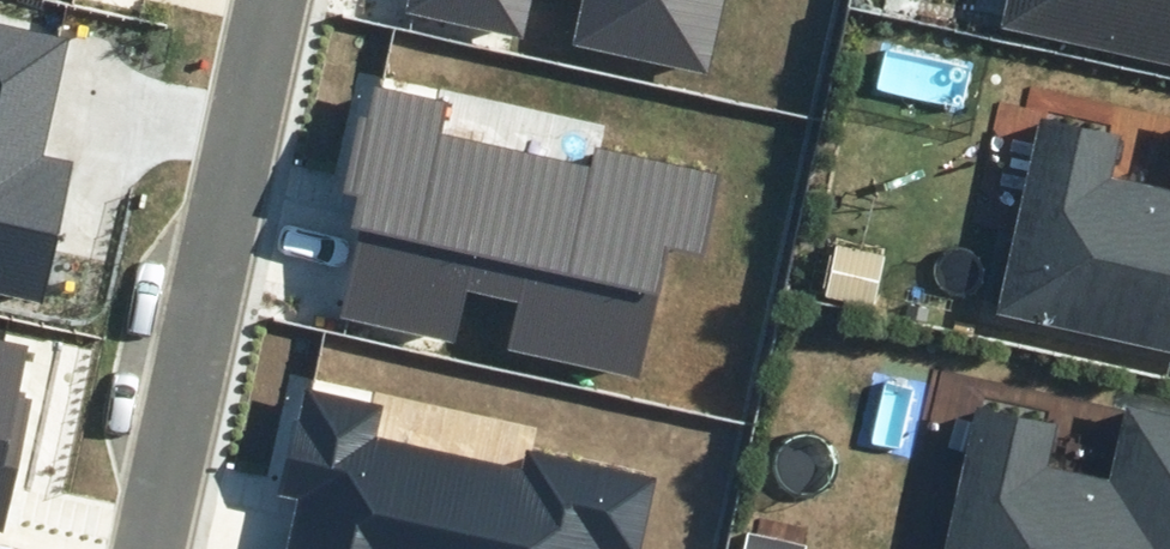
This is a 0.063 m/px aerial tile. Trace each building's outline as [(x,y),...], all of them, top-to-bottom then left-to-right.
[(403,11),(522,38),(531,0),(405,0),(403,11)] [(706,72),(722,0),(582,0),(573,43),(706,72)] [(1169,64),(1169,0),(1008,0),(1002,26),(1169,64)] [(69,38),(0,23),(0,293),(40,302),(72,163),(42,157),(69,38)] [(505,351),(640,381),(670,250),(702,257),(721,173),(595,146),(590,167),(440,133),(446,103),(380,88),(382,80),(360,75),(334,192),(357,197),(350,230),(358,232),(338,320),(456,346),(468,293),(515,303),(505,351)] [(1112,179),(1121,138),(1037,120),(995,314),(1169,352),(1169,192),(1112,179)] [(3,532),(33,400),(23,398),(25,392),(16,390),(26,349),(0,344),(0,532),(3,532)] [(602,548),(640,548),(656,479),(527,449),(523,470),(377,436),(384,407),(307,389),(300,419),(295,418),(277,495),(297,499),(285,548),(602,548)] [(1125,406),(1109,482),(1049,469),(1058,428),(972,410),(942,548),(1169,548),(1169,415),(1125,406)]
